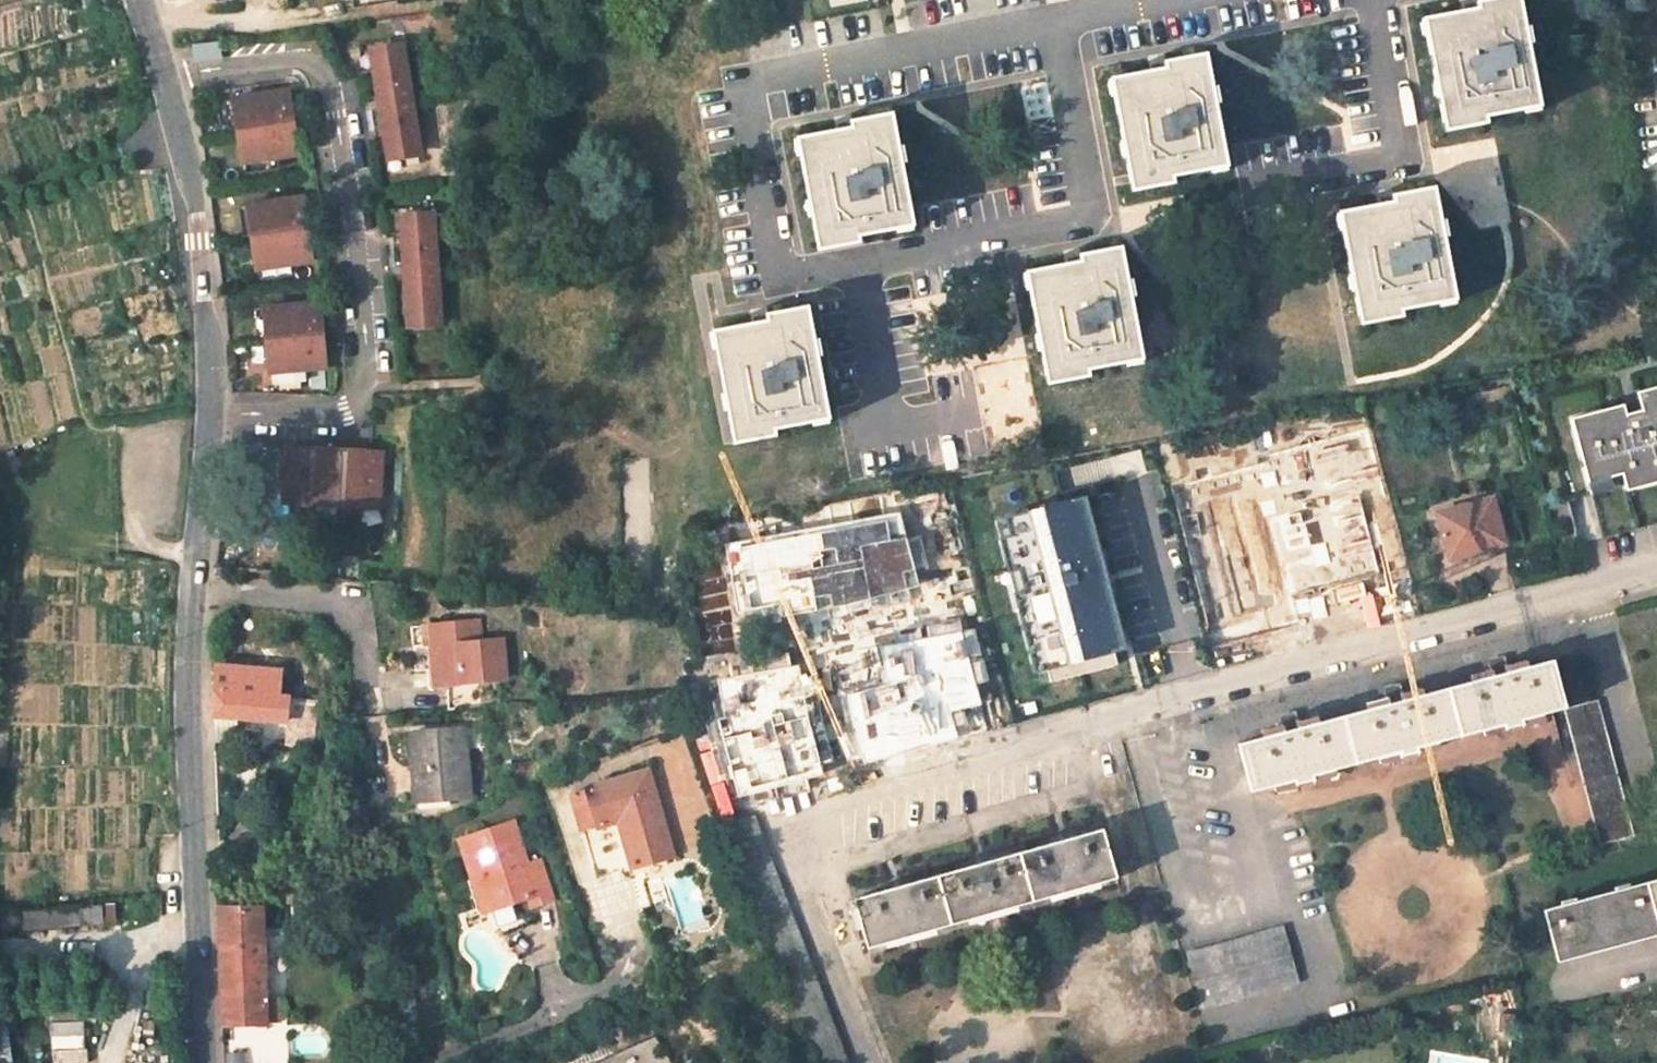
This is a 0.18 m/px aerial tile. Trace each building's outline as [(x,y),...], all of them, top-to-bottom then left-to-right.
[(1519,0),(1490,0),(1476,3),(1478,8),(1466,11),(1423,19),(1423,20),(1426,36),(1435,81),(1438,96),(1445,131),(1485,123),(1484,117),(1522,109),(1537,106),(1539,106),(1527,43),(1524,27),(1519,0)] [(362,69),(373,68),(371,55),(386,52),(384,42),(358,46),(362,69)] [(219,43),(192,46),(194,62),(221,59),(219,43)] [(379,106),(411,100),(402,49),(386,52),(371,55),(373,68),(378,97),(379,106)] [(1212,88),(1206,54),(1164,62),(1165,68),(1154,70),(1111,78),(1111,80),(1114,96),(1123,141),(1126,157),(1132,191),(1174,182),(1172,176),(1211,169),(1224,166),(1227,165),(1215,103),(1212,88)] [(239,131),(239,132),(212,138),(219,169),(245,164),(278,158),(297,155),(291,122),(286,91),(234,100),(239,131)] [(372,110),(374,117),(381,115),(378,97),(370,98),(371,103),(362,104),(364,111),(372,110)] [(239,131),(234,100),(223,102),(229,133),(239,131)] [(411,100),(379,106),(381,115),(387,157),(420,151),(411,100)] [(897,149),(891,115),(849,123),(850,129),(840,131),(796,140),(797,142),(800,157),(808,202),(811,218),(818,252),(858,244),(857,238),(894,230),(910,227),(912,227),(908,208),(900,164),(897,149)] [(389,167),(421,162),(420,151),(387,157),(389,167)] [(280,169),(278,158),(245,164),(247,174),(280,169)] [(1455,299),(1434,187),(1392,196),(1393,202),(1339,213),(1342,229),(1343,232),(1351,274),(1354,290),(1360,324),(1402,316),(1400,310),(1455,299)] [(301,198),(249,205),(249,206),(253,237),(306,230),(301,198)] [(808,202),(803,203),(806,219),(811,218),(808,202)] [(253,237),(249,206),(238,208),(242,238),(253,237)] [(391,234),(402,234),(401,220),(416,219),(416,208),(389,210),(391,234)] [(404,272),(436,270),(433,218),(416,219),(401,220),(402,234),(404,263),(404,272)] [(309,253),(306,230),(253,237),(257,269),(310,262),(309,253)] [(1127,280),(1121,247),(1079,255),(1080,261),(1026,272),(1026,274),(1029,289),(1030,294),(1038,334),(1041,350),(1048,383),(1089,376),(1088,370),(1124,363),(1140,360),(1143,359),(1131,296),(1127,280)] [(309,253),(310,262),(329,259),(328,250),(309,253)] [(404,272),(404,263),(396,263),(396,269),(388,270),(388,277),(396,277),(397,282),(405,281),(404,272)] [(408,324),(440,322),(436,270),(404,272),(405,281),(408,324)] [(318,304),(265,309),(268,339),(268,341),(320,336),(319,314),(318,305),(318,304)] [(318,305),(319,314),(334,312),(333,304),(318,305)] [(268,339),(265,309),(254,310),(257,341),(268,339)] [(827,420),(806,309),(764,317),(765,322),(741,327),(712,333),(712,334),(715,350),(723,395),(726,412),(733,445),(774,437),(773,431),(827,420)] [(441,334),(440,322),(408,324),(408,335),(441,334)] [(304,370),(323,369),(323,368),(323,359),(320,336),(268,341),(270,373),(271,373),(304,370)] [(323,359),(323,368),(335,367),(334,359),(323,359)] [(1655,383),(1651,365),(1637,368),(1641,386),(1655,383)] [(305,381),(304,370),(271,373),(271,383),(305,381)] [(1570,418),(1587,482),(1621,473),(1626,490),(1656,481),(1656,386),(1636,392),(1641,409),(1646,426),(1630,431),(1625,414),(1622,404),(1570,418)] [(1641,409),(1625,414),(1630,431),(1646,426),(1641,409)] [(1309,453),(1303,428),(1282,434),(1288,458),(1309,453)] [(1168,469),(1186,465),(1179,438),(1156,443),(1163,470),(1168,469)] [(317,451),(284,449),(281,501),(314,503),(317,451)] [(317,451),(314,503),(346,504),(348,453),(317,451)] [(348,453),(346,504),(379,507),(381,455),(348,453)] [(1173,488),(1191,484),(1186,465),(1168,469),(1173,488)] [(1451,558),(1504,543),(1492,499),(1438,513),(1451,558)] [(1355,514),(1354,508),(1310,519),(1320,558),(1335,554),(1348,550),(1351,564),(1381,557),(1370,519),(1358,523),(1355,514)] [(934,510),(851,533),(862,575),(909,562),(913,579),(951,569),(934,510)] [(1370,519),(1368,510),(1355,514),(1358,523),(1370,519)] [(810,571),(800,530),(717,552),(734,615),(771,606),(765,583),(810,571)] [(1206,543),(1226,618),(1262,608),(1252,569),(1262,567),(1267,566),(1257,530),(1206,543)] [(1138,571),(1123,575),(1140,643),(1181,633),(1159,544),(1132,550),(1138,571)] [(1348,550),(1335,554),(1338,567),(1351,564),(1348,550)] [(862,575),(869,599),(915,587),(913,579),(909,562),(862,575)] [(1226,618),(1227,625),(1274,612),(1262,567),(1252,569),(1262,608),(1226,618)] [(1036,596),(1006,604),(1023,672),(1067,660),(1057,619),(1043,622),(1036,596)] [(432,688),(507,680),(503,640),(480,643),(478,622),(427,627),(431,672),(432,688)] [(427,627),(409,628),(414,674),(431,672),(427,627)] [(279,671),(281,654),(217,649),(216,665),(279,671)] [(1565,707),(1553,659),(1528,665),(1506,671),(1494,675),(1471,681),(1423,693),(1401,699),(1386,703),(1366,708),(1320,720),(1296,727),(1284,730),(1262,736),(1238,742),(1251,790),(1273,784),(1294,779),(1296,784),(1313,779),(1312,774),(1333,768),(1377,756),(1400,751),(1400,756),(1418,751),(1416,746),(1438,740),(1482,729),(1504,724),(1505,728),(1522,724),(1521,720),(1543,714),(1564,708),(1565,707)] [(1528,665),(1527,659),(1504,665),(1506,671),(1528,665)] [(285,721),(289,721),(291,697),(276,697),(278,683),(279,671),(216,665),(211,717),(285,721)] [(791,763),(834,751),(812,665),(755,679),(762,707),(776,704),(781,720),(791,763)] [(1494,675),(1492,669),(1469,675),(1471,681),(1494,675)] [(311,747),(317,688),(278,683),(276,697),(291,697),(289,721),(285,721),(283,742),(311,747)] [(1423,693),(1422,687),(1399,693),(1401,699),(1423,693)] [(1386,703),(1385,697),(1365,702),(1366,708),(1386,703)] [(1564,708),(1600,844),(1631,836),(1596,700),(1565,707),(1564,708)] [(762,707),(765,723),(781,720),(776,704),(762,707)] [(1320,720),(1318,714),(1294,721),(1296,727),(1320,720)] [(1522,724),(1523,729),(1544,720),(1543,714),(1521,720),(1522,724)] [(1284,730),(1283,724),(1260,730),(1262,736),(1284,730)] [(1484,735),(1506,733),(1505,728),(1504,724),(1482,729),(1484,735)] [(449,796),(468,795),(463,729),(408,734),(411,771),(420,770),(422,803),(449,801),(449,796)] [(1418,751),(1419,756),(1440,747),(1438,740),(1416,746),(1418,751)] [(1380,764),(1402,760),(1400,756),(1400,751),(1377,756),(1380,764)] [(1313,779),(1314,784),(1335,776),(1333,768),(1312,774),(1313,779)] [(570,792),(595,877),(672,854),(646,769),(570,792)] [(411,771),(414,803),(422,803),(420,770),(411,771)] [(1275,792),(1297,788),(1296,784),(1294,779),(1273,784),(1275,792)] [(538,861),(526,865),(512,823),(458,841),(471,881),(479,879),(490,911),(527,899),(530,908),(551,901),(538,861)] [(1116,876),(1102,828),(979,863),(852,899),(866,947),(1116,876)] [(471,881),(482,914),(490,911),(479,879),(471,881)] [(1542,909),(1557,962),(1656,934),(1656,879),(1542,909)] [(221,1027),(266,1025),(265,1000),(263,908),(218,907),(220,982),(221,1027)] [(1298,981),(1283,925),(1187,952),(1203,1007),(1298,981)] [(287,1024),(289,1024),(289,998),(265,1000),(266,1025),(287,1024)] [(287,1024),(266,1025),(221,1027),(222,1062),(287,1062),(287,1024)] [(650,1038),(596,1062),(666,1062),(650,1038)]
